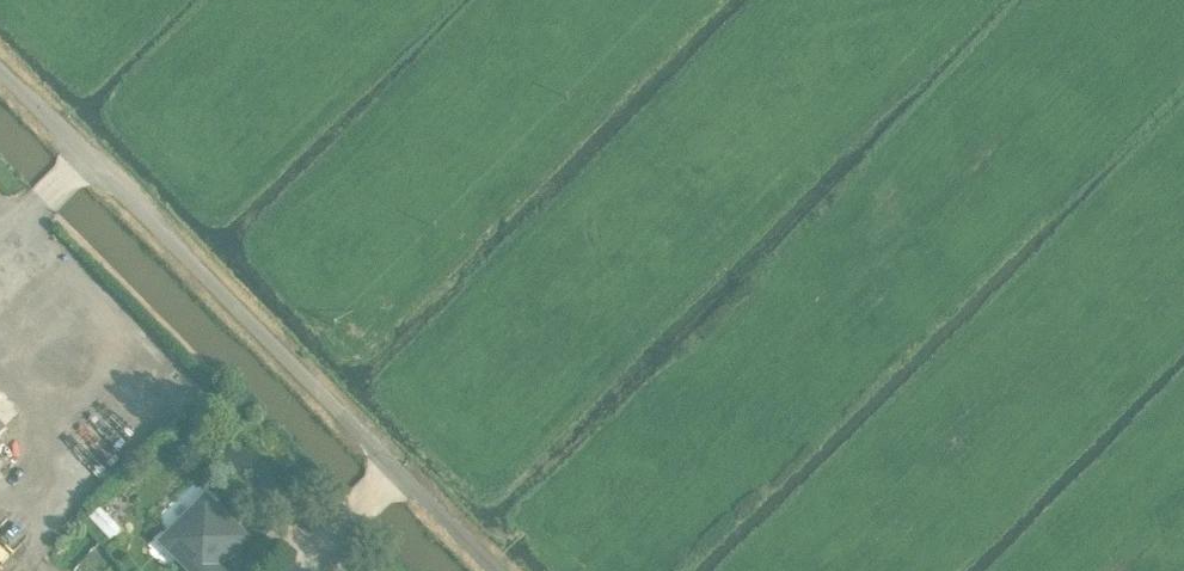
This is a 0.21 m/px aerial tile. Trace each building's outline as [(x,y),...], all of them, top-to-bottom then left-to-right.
[(219,565),(248,537),(214,503),(203,515),(194,506),(159,542),(188,570),(225,570),(219,565)]
